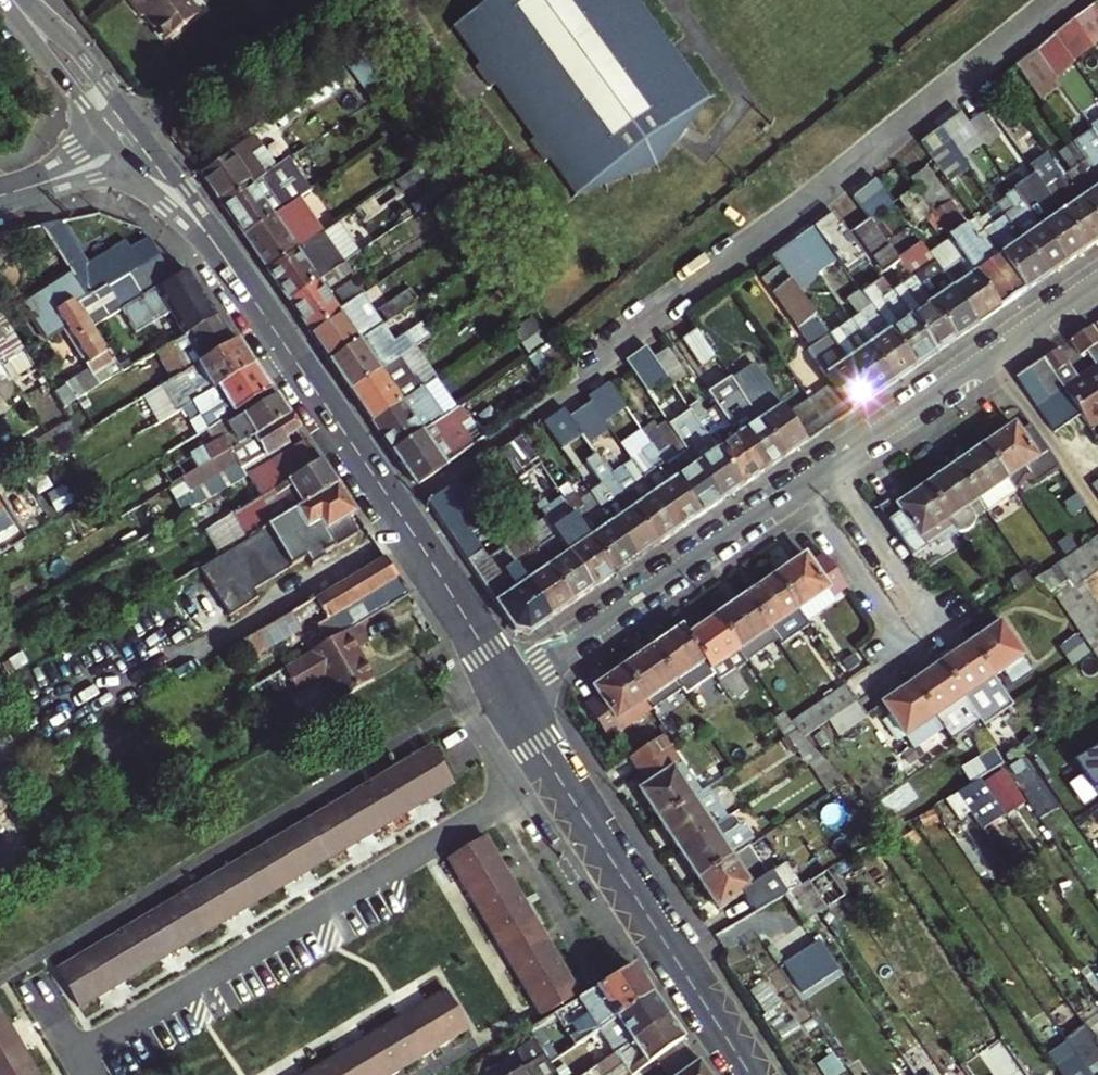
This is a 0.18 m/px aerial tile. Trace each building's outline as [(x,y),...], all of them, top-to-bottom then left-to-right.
[(191,0),(131,0),(142,14),(146,11),(166,37),(200,12),(191,0)] [(451,17),(482,58),(476,62),(490,80),(496,76),(536,128),(530,132),(544,151),(550,147),(576,180),(652,152),(700,83),(635,0),(464,0),(451,17)] [(1094,6),(1074,22),(1092,46),(1097,42),(1097,12),(1094,6)] [(1075,58),(1092,46),(1074,22),(1059,34),(1075,58)] [(1020,74),(1049,114),(1070,100),(1041,60),(1020,74)] [(941,128),(959,153),(978,140),(959,114),(941,128)] [(971,125),(986,147),(1000,137),(985,115),(971,125)] [(1089,126),(1068,141),(1073,147),(1097,183),(1097,139),(1089,126)] [(960,155),(959,153),(941,128),(922,143),(940,169),(960,155)] [(224,206),(279,168),(256,135),(201,174),(224,206)] [(1064,178),(1097,225),(1097,183),(1073,147),(1060,156),(1071,173),(1064,178)] [(291,159),(279,168),(224,206),(244,236),(298,200),(300,199),(312,191),(291,159)] [(455,189),(435,159),(398,185),(419,214),(455,189)] [(1087,250),(1097,243),(1097,225),(1064,178),(1052,162),(1041,170),(1052,186),(1045,190),(1087,250)] [(1027,292),(978,222),(976,219),(968,225),(930,169),(913,180),(919,189),(946,229),(954,241),(1001,310),(1027,292)] [(316,188),(325,182),(317,172),(309,178),(316,188)] [(1025,205),(1067,264),(1087,250),(1045,190),(1037,178),(1024,187),(1033,199),(1025,205)] [(896,206),(877,179),(855,196),(871,219),(874,222),(896,206)] [(946,229),(919,189),(902,201),(918,225),(928,219),(938,234),(946,229)] [(1006,220),(1047,278),(1067,264),(1025,205),(1014,191),(1003,199),(1014,214),(1006,220)] [(321,234),(298,200),(244,236),(268,271),(321,234)] [(998,208),(978,222),(1027,292),(1047,278),(1006,220),(998,208)] [(847,272),(866,258),(833,213),(815,226),(847,272)] [(888,273),(904,263),(874,222),(871,219),(858,229),(888,273)] [(289,301),(347,263),(348,261),(363,251),(341,220),(321,234),(268,271),(289,301)] [(91,297),(160,256),(151,240),(132,251),(129,245),(102,261),(100,261),(93,265),(64,222),(46,226),(91,297)] [(46,226),(28,231),(75,305),(80,303),(91,297),(46,226)] [(833,259),(812,229),(795,241),(804,253),(816,271),(833,259)] [(801,296),(807,292),(788,264),(804,253),(795,241),(775,257),(783,269),(801,296)] [(931,256),(936,263),(979,325),(1001,310),(954,241),(931,256)] [(816,271),(804,253),(788,264),(807,292),(823,281),(816,271)] [(95,329),(108,321),(124,312),(133,306),(175,281),(160,256),(91,297),(80,303),(95,329)] [(289,301),(310,332),(341,311),(327,291),(354,273),(347,263),(289,301)] [(915,279),(959,339),(979,325),(936,263),(915,279)] [(872,398),(832,339),(801,296),(783,269),(766,281),(800,330),(813,350),(809,353),(831,385),(810,400),(829,428),(872,398)] [(175,281),(133,306),(124,312),(138,335),(170,315),(184,338),(221,316),(191,271),(175,281)] [(348,306),(362,297),(368,293),(358,279),(339,293),(348,306)] [(936,355),(959,339),(915,279),(892,294),(936,355)] [(883,281),(863,295),(914,369),(936,355),(892,294),(883,281)] [(382,311),(390,322),(391,322),(412,307),(422,300),(414,288),(382,311)] [(839,303),(854,324),(895,383),(914,369),(863,295),(859,289),(839,303)] [(55,317),(40,292),(19,305),(41,340),(63,328),(91,374),(69,387),(79,401),(122,375),(95,329),(80,303),(75,305),(55,317)] [(331,362),(383,327),(362,297),(348,306),(341,311),(310,332),(331,362)] [(6,368),(29,354),(0,309),(0,359),(6,368)] [(184,338),(157,354),(174,381),(239,343),(221,316),(184,338)] [(854,324),(832,339),(872,398),(895,383),(854,324)] [(395,345),(383,327),(331,362),(353,393),(404,358),(417,349),(408,336),(395,345)] [(422,327),(408,336),(417,349),(425,343),(431,339),(422,327)] [(1092,328),(1070,343),(1083,361),(1090,356),(1097,368),(1097,336),(1092,328)] [(706,365),(716,358),(700,335),(690,342),(706,365)] [(254,366),(239,343),(174,381),(164,387),(180,412),(185,408),(216,389),(254,366)] [(417,349),(404,358),(425,387),(445,373),(425,343),(417,349)] [(574,370),(558,345),(541,357),(558,381),(574,370)] [(657,358),(674,384),(675,385),(687,377),(669,349),(657,358)] [(1059,352),(1045,361),(1064,388),(1082,414),(1092,428),(1097,423),(1097,376),(1084,387),(1059,352)] [(29,354),(6,368),(16,384),(39,369),(29,354)] [(664,391),(674,384),(657,358),(656,356),(645,364),(664,391)] [(373,422),(425,387),(404,358),(353,393),(373,422)] [(0,359),(0,401),(3,405),(22,393),(16,384),(6,368),(0,359)] [(1064,388),(1045,361),(1044,360),(1030,369),(1050,398),(1064,388)] [(202,434),(227,419),(271,392),(254,366),(216,389),(185,408),(193,420),(202,434)] [(733,382),(787,458),(829,428),(810,400),(788,415),(754,367),(733,382)] [(1050,398),(1030,369),(1016,378),(1036,407),(1050,398)] [(373,422),(393,452),(446,417),(465,403),(466,403),(445,373),(425,387),(373,422)] [(711,394),(723,411),(765,473),(787,458),(733,382),(732,380),(711,394)] [(1064,388),(1050,398),(1068,424),(1082,414),(1064,388)] [(271,392),(227,419),(235,433),(165,476),(173,489),(186,482),(293,416),(277,392),(271,392)] [(1068,424),(1050,398),(1036,407),(1055,433),(1068,424)] [(765,473),(723,411),(713,418),(701,400),(690,408),(743,488),(765,473)] [(413,482),(424,482),(426,480),(488,436),(466,403),(465,403),(446,417),(393,452),(413,482)] [(690,408),(669,423),(722,502),(743,488),(690,408)] [(681,531),(701,517),(647,437),(628,409),(612,419),(629,443),(634,440),(643,452),(631,460),(635,465),(681,531)] [(286,439),(302,429),(293,416),(186,482),(200,506),(251,475),(269,463),(293,449),(286,439)] [(647,437),(701,517),(722,502),(669,423),(647,437)] [(1017,424),(987,445),(1016,487),(1032,475),(1042,490),(1066,475),(1032,425),(1022,432),(1017,424)] [(602,486),(591,494),(637,560),(658,546),(602,464),(589,446),(582,436),(567,447),(586,474),(592,470),(602,486)] [(521,438),(500,453),(519,480),(526,475),(540,465),(521,438)] [(265,498),(231,518),(245,541),(262,530),(338,484),(308,439),(293,449),(269,463),(251,475),(265,498)] [(987,445),(957,465),(990,512),(993,517),(1023,498),(1016,487),(987,445)] [(624,449),(612,457),(622,473),(635,465),(631,460),(624,449)] [(681,531),(635,465),(622,473),(612,457),(602,464),(658,546),(681,531)] [(957,465),(927,486),(960,532),(990,512),(957,465)] [(352,518),(358,514),(338,484),(262,530),(274,551),(303,533),(320,560),(327,556),(324,553),(360,531),(352,518)] [(960,532),(927,486),(897,507),(893,501),(880,510),(888,523),(902,514),(924,548),(931,558),(945,549),(942,544),(960,532)] [(554,618),(506,550),(492,560),(474,536),(484,529),(465,501),(455,507),(444,492),(429,503),(515,631),(534,632),(554,618)] [(567,502),(618,574),(637,560),(591,494),(580,501),(575,494),(565,500),(567,502)] [(546,517),(553,527),(597,588),(618,574),(567,502),(546,517)] [(902,514),(888,523),(912,557),(924,548),(902,514)] [(230,517),(202,534),(217,559),(245,541),(231,518),(230,517)] [(518,542),(506,550),(554,618),(575,603),(527,536),(521,527),(511,533),(518,542)] [(527,536),(575,603),(597,588),(553,527),(542,534),(538,529),(527,536)] [(1080,550),(1097,576),(1097,575),(1097,549),(1093,541),(1080,550)] [(1080,550),(1067,560),(1075,572),(1084,584),(1084,585),(1097,576),(1080,550)] [(850,589),(826,554),(812,563),(830,589),(836,598),(850,589)] [(808,557),(779,577),(801,609),(830,589),(812,563),(808,557)] [(356,628),(361,626),(411,595),(386,558),(293,615),(300,627),(326,612),(332,622),(347,613),(356,628)] [(1075,572),(1049,591),(1061,601),(1084,584),(1075,572)] [(779,577),(749,598),(771,630),(801,609),(779,577)] [(1084,584),(1061,601),(1070,614),(1093,597),(1084,585),(1084,584)] [(1079,628),(1097,616),(1097,604),(1093,597),(1070,614),(1079,628)] [(720,618),(747,657),(776,638),(771,630),(749,598),(720,618)] [(332,622),(341,637),(356,628),(347,613),(332,622)] [(1091,645),(1097,639),(1097,616),(1079,628),(1083,633),(1091,645)] [(733,667),(747,657),(720,618),(692,638),(707,660),(734,698),(748,688),(733,667)] [(1002,623),(972,643),(995,677),(1025,656),(1002,623)] [(312,679),(317,686),(328,679),(341,701),(376,680),(358,650),(371,642),(361,626),(356,628),(341,637),(287,670),(298,688),(312,679)] [(686,629),(657,650),(678,680),(707,660),(692,638),(686,629)] [(972,643),(944,664),(967,697),(995,677),(972,643)] [(678,680),(657,650),(627,670),(653,709),(684,689),(678,680)] [(967,697),(944,664),(914,684),(945,729),(969,713),(976,722),(982,719),(967,697)] [(653,709),(627,670),(597,691),(601,697),(623,730),(653,709)] [(312,679),(298,688),(301,694),(317,686),(312,679)] [(913,751),(945,729),(914,684),(882,707),(913,751)] [(856,704),(858,702),(847,686),(821,704),(832,720),(856,704)] [(623,730),(601,697),(588,707),(609,739),(623,730)] [(821,704),(791,725),(794,732),(793,732),(803,740),(827,724),(832,720),(821,704)] [(856,704),(832,720),(827,724),(837,739),(866,719),(856,704)] [(630,759),(640,773),(673,749),(664,736),(630,759)] [(1074,763),(1097,797),(1097,746),(1074,763)] [(673,749),(640,773),(649,787),(673,771),(683,764),(673,749)] [(424,806),(456,787),(434,750),(402,769),(424,806)] [(963,769),(972,785),(984,778),(1005,766),(995,751),(963,769)] [(683,764),(673,771),(693,800),(703,793),(683,764)] [(370,788),(392,825),(424,806),(402,769),(370,788)] [(673,771),(649,787),(643,791),(662,821),(693,800),(673,771)] [(341,806),(362,842),(392,825),(370,788),(341,806)] [(693,800),(662,821),(683,851),(729,819),(708,790),(703,793),(693,800)] [(309,825),(331,861),(362,842),(341,806),(309,825)] [(729,819),(683,851),(702,879),(734,856),(756,842),(745,825),(736,830),(729,819)] [(331,861),(309,825),(277,843),(299,880),(331,861)] [(467,893),(505,871),(485,838),(448,861),(467,893)] [(299,880),(277,843),(247,861),(269,898),(299,880)] [(750,888),(754,885),(734,856),(702,879),(721,909),(743,894),(750,888)] [(216,880),(237,916),(269,898),(247,861),(216,880)] [(786,879),(793,891),(810,880),(811,880),(802,868),(786,879)] [(524,902),(505,871),(467,893),(486,925),(524,902)] [(743,894),(754,910),(783,889),(772,873),(754,885),(750,888),(743,894)] [(237,916),(216,880),(183,899),(205,936),(237,916)] [(810,917),(827,906),(810,880),(793,891),(786,895),(794,908),(803,921),(810,917)] [(205,936),(183,899),(153,917),(175,953),(205,936)] [(541,931),(524,902),(486,925),(504,954),(541,931)] [(175,953),(153,917),(123,935),(144,971),(175,953)] [(560,962),(541,931),(504,954),(523,985),(560,962)] [(144,971),(123,935),(93,953),(114,989),(144,971)] [(826,939),(788,960),(805,991),(843,970),(826,939)] [(114,989),(93,953),(61,972),(83,1008),(114,989)] [(560,962),(523,985),(542,1017),(579,993),(560,962)] [(634,966),(594,991),(530,1031),(533,1036),(539,1045),(552,1065),(583,1044),(654,995),(634,966)] [(443,994),(414,1012),(436,1047),(465,1030),(443,994)] [(654,995),(583,1044),(591,1055),(561,1074),(588,1074),(590,1074),(601,1066),(671,1019),(654,995)] [(1069,1043),(1043,1005),(1025,1017),(1059,1067),(1056,1069),(1060,1074),(1091,1074),(1069,1043)] [(1,1009),(0,1009),(0,1054),(20,1042),(1,1009)] [(414,1012),(382,1031),(403,1067),(436,1047),(414,1012)] [(671,1019),(601,1066),(607,1074),(639,1074),(659,1061),(686,1041),(671,1019)] [(1089,1029),(1069,1043),(1091,1074),(1097,1074),(1097,1043),(1089,1029)] [(368,1074),(390,1074),(403,1067),(382,1031),(352,1049),(368,1074)] [(702,1063),(686,1041),(659,1061),(669,1074),(685,1074),(702,1063)] [(20,1042),(0,1054),(0,1074),(36,1074),(39,1073),(20,1042)] [(552,1065),(539,1045),(518,1059),(526,1070),(519,1074),(559,1074),(552,1065)] [(326,1074),(368,1074),(352,1049),(322,1067),(326,1074)] [(962,1062),(949,1072),(951,1074),(971,1074),(962,1062)] [(702,1063),(685,1074),(710,1074),(702,1063)]
